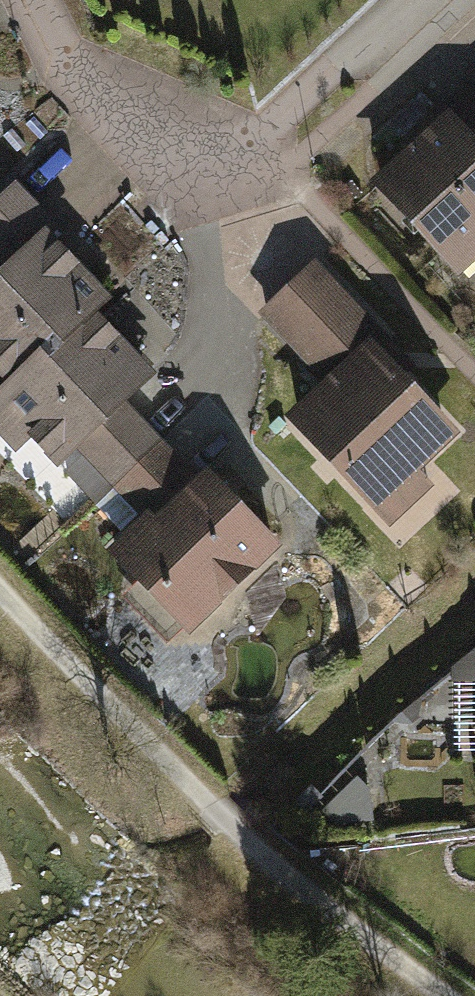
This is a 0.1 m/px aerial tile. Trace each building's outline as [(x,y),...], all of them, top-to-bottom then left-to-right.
[(474,143),(474,76),(441,107),(474,143)] [(441,107),(363,180),(463,286),(474,275),(474,143),(441,107)] [(9,398),(91,322),(104,310),(54,257),(65,246),(18,196),(0,212),(0,389),(9,398)] [(260,309),(323,377),(369,334),(381,324),(319,255),(260,309)] [(116,497),(166,450),(131,412),(155,389),(91,322),(9,398),(0,407),(0,455),(14,470),(32,453),(65,488),(87,467),(116,497)] [(460,433),(369,334),(323,377),(285,411),(390,527),(436,485),(421,468),(460,433)] [(204,490),(166,450),(116,497),(148,531),(111,565),(140,596),(126,609),(169,655),(184,641),(193,651),(287,563),(211,483),(204,490)] [(449,664),(450,681),(474,679),(474,644),(449,664)] [(320,826),(371,820),(367,789),(354,777),(318,811),(320,826)]
